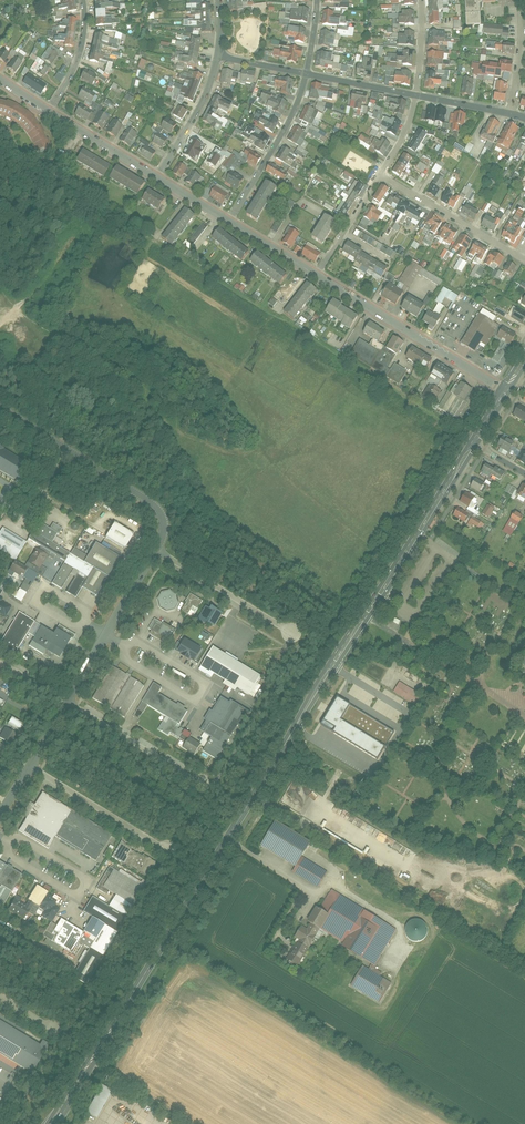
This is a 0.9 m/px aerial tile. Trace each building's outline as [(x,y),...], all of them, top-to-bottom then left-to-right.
[(75,0),(66,0),(66,2),(57,4),(58,11),(67,9),(68,13),(77,11),(75,0)] [(94,27),(112,26),(112,19),(105,19),(105,10),(111,10),(111,5),(104,5),(104,0),(94,0),(94,27)] [(229,15),(240,13),(237,0),(227,0),(229,15)] [(429,25),(439,24),(439,11),(444,10),(443,1),(438,1),(438,0),(428,0),(429,25)] [(481,3),(495,3),(496,0),(467,0),(467,1),(466,1),(466,14),(465,14),(465,25),(480,25),(479,3),(481,3)] [(190,8),(195,8),(195,3),(185,3),(185,12),(190,12),(190,8)] [(290,21),(307,23),(309,9),(300,7),(299,11),(291,10),(290,21)] [(334,12),(323,11),(322,25),(339,27),(340,16),(333,16),(334,12)] [(415,24),(414,12),(405,12),(405,16),(399,16),(399,25),(415,24)] [(73,47),(77,19),(68,18),(68,23),(63,22),(62,25),(60,25),(59,28),(67,29),(66,37),(58,36),(58,39),(55,39),(55,42),(66,43),(65,46),(73,47)] [(504,26),(483,24),(482,35),(510,37),(510,32),(503,31),(504,26)] [(294,41),(304,43),(306,29),(289,27),(288,37),(295,38),(294,41)] [(429,31),(428,45),(439,46),(439,43),(444,44),(445,32),(429,31)] [(334,33),(321,32),(319,46),(337,48),(338,42),(333,41),(334,33)] [(414,46),(414,32),(405,32),(405,35),(398,35),(398,46),(414,46)] [(95,34),(89,60),(98,62),(104,36),(95,34)] [(187,64),(196,66),(202,40),(193,38),(192,42),(187,41),(186,47),(190,47),(187,64)] [(279,41),(278,45),(285,46),(286,39),(282,38),(281,42),(279,41)] [(514,54),(514,46),(503,45),(503,44),(497,43),(497,42),(487,41),(487,48),(496,49),(495,50),(502,51),(502,53),(514,54)] [(52,51),(58,55),(60,56),(62,53),(50,45),(48,49),(52,51)] [(301,58),(302,49),(290,47),(289,51),(281,50),(280,57),(289,58),(288,62),(297,64),(298,58),(301,58)] [(8,54),(2,50),(0,53),(0,60),(3,62),(8,54)] [(52,65),(58,55),(52,51),(45,61),(52,65)] [(403,65),(412,66),(413,52),(403,51),(403,55),(397,55),(397,62),(403,62),(403,65)] [(318,52),(315,67),(332,70),(333,64),(331,63),(333,55),(318,52)] [(443,53),(427,52),(426,66),(437,67),(437,65),(442,66),(443,53)] [(15,72),(21,61),(14,58),(8,68),(15,72)] [(140,58),(137,67),(143,69),(146,61),(140,58)] [(358,65),(356,75),(370,77),(372,68),(371,68),(373,60),(363,59),(362,66),(358,65)] [(511,74),(513,64),(500,61),(500,64),(497,64),(497,65),(489,64),(489,63),(483,62),(483,64),(472,62),(471,68),(474,69),(473,73),(487,76),(487,75),(500,77),(501,72),(511,74)] [(44,77),(49,70),(43,66),(38,73),(44,77)] [(63,66),(58,73),(62,75),(67,68),(63,66)] [(238,73),(222,69),(219,83),(230,86),(232,78),(237,79),(238,73)] [(91,86),(97,76),(85,70),(80,79),(91,86)] [(135,77),(150,81),(152,74),(137,70),(135,77)] [(253,83),(255,72),(242,70),(240,81),(253,83)] [(409,86),(411,72),(402,71),(401,73),(396,73),(395,84),(409,86)] [(184,98),(193,102),(204,76),(195,72),(184,98)] [(426,72),(424,89),(434,89),(435,84),(441,85),(441,78),(435,78),(436,73),(426,72)] [(40,93),(46,84),(28,73),(23,82),(40,93)] [(62,75),(58,73),(54,78),(61,83),(65,77),(62,75)] [(96,78),(106,83),(108,80),(98,75),(96,78)] [(290,95),(293,80),(276,77),(274,87),(282,88),(281,93),(290,95)] [(471,96),(473,79),(464,77),(461,95),(471,96)] [(322,84),(312,83),(309,99),(317,101),(318,98),(332,100),(334,91),(328,90),(321,88),(322,84)] [(505,102),(508,85),(497,83),(494,100),(496,100),(505,102)] [(95,94),(83,87),(78,96),(90,103),(95,94)] [(368,93),(351,90),(348,101),(355,102),(353,109),(360,111),(361,105),(365,106),(368,93)] [(369,98),(376,100),(378,93),(370,92),(369,98)] [(125,94),(123,99),(130,103),(133,98),(125,94)] [(227,113),(231,105),(214,96),(202,122),(214,127),(222,110),(227,113)] [(395,114),(404,116),(407,101),(385,97),(384,104),(390,105),(390,108),(396,109),(395,114)] [(2,116),(12,121),(19,126),(27,132),(31,138),(35,145),(36,152),(52,149),(50,140),(45,130),(39,122),(29,113),(18,107),(8,102),(0,99),(0,115),(2,116)] [(273,111),(282,115),(287,103),(278,99),(277,101),(270,99),(267,107),(274,109),(273,111)] [(365,115),(373,118),(370,128),(371,129),(368,135),(375,137),(378,128),(375,127),(379,115),(381,115),(383,108),(374,105),(375,101),(369,99),(367,106),(374,108),(372,114),(366,112),(365,115)] [(91,111),(81,104),(75,114),(86,121),(91,111)] [(314,109),(307,106),(300,121),(307,124),(314,109)] [(182,121),(187,112),(179,107),(174,116),(182,121)] [(427,107),(425,120),(444,124),(446,111),(427,107)] [(101,129),(108,117),(99,112),(92,124),(101,129)] [(466,115),(454,113),(452,131),(458,132),(459,127),(464,128),(466,115)] [(265,129),(273,133),(278,121),(270,117),(269,120),(262,117),(259,123),(266,126),(265,129)] [(160,128),(171,134),(176,124),(166,118),(160,128)] [(396,135),(401,123),(391,119),(390,121),(385,119),(382,126),(388,129),(387,132),(396,135)] [(122,126),(113,120),(106,132),(116,137),(122,126)] [(500,124),(489,120),(487,126),(485,126),(480,138),(494,144),(497,137),(495,136),(500,124)] [(335,123),(334,127),(343,131),(345,124),(341,122),(340,125),(335,123)] [(519,128),(507,123),(506,127),(498,144),(510,150),(519,128)] [(303,130),(295,126),(287,141),(295,145),(303,130)] [(130,146),(137,133),(128,128),(121,141),(130,146)] [(416,153),(428,135),(420,130),(408,148),(416,153)] [(162,147),(167,139),(158,134),(153,142),(162,147)] [(255,146),(263,151),(269,139),(261,135),(260,137),(253,134),(249,140),(256,143),(255,146)] [(384,155),(390,144),(380,138),(378,142),(371,138),(367,145),(384,155)] [(193,140),(183,156),(194,162),(203,147),(193,140)] [(469,153),(473,145),(467,142),(463,151),(469,153)] [(434,151),(440,155),(444,148),(438,144),(434,151)] [(151,160),(155,152),(146,147),(142,155),(151,160)] [(291,151),(284,147),(276,161),(295,173),(302,162),(289,154),(291,151)] [(247,161),(256,166),(262,157),(247,149),(244,154),(249,157),(247,161)] [(75,161),(101,176),(107,166),(81,151),(75,161)] [(213,154),(207,164),(215,169),(221,159),(213,154)] [(392,172),(399,177),(412,159),(404,154),(392,172)] [(430,171),(437,175),(443,164),(436,160),(430,171)] [(418,162),(415,168),(422,172),(426,166),(418,162)] [(187,168),(178,163),(172,174),(181,179),(187,168)] [(289,174),(273,164),(268,171),(285,182),(289,174)] [(108,179),(135,195),(142,184),(115,168),(108,179)] [(200,176),(191,171),(185,182),(194,187),(200,176)] [(510,177),(514,180),(519,174),(516,171),(510,177)] [(237,189),(243,179),(231,172),(225,183),(237,189)] [(420,173),(416,180),(420,182),(424,175),(420,173)] [(412,187),(417,181),(410,176),(405,182),(412,187)] [(446,182),(436,176),(427,192),(436,198),(446,182)] [(344,215),(363,186),(353,180),(334,209),(344,215)] [(246,214),(255,221),(277,189),(268,182),(246,214)] [(467,182),(459,195),(469,202),(474,195),(471,193),(473,190),(470,187),(472,185),(467,182)] [(215,186),(209,196),(222,204),(228,194),(215,186)] [(380,205),(388,190),(381,186),(372,200),(380,205)] [(141,200),(160,212),(166,202),(147,190),(141,200)] [(441,201),(454,208),(460,198),(448,191),(441,201)] [(417,221),(422,213),(418,210),(419,209),(399,197),(393,207),(417,221)] [(271,230),(277,233),(295,203),(290,200),(271,230)] [(485,202),(480,210),(486,213),(490,205),(485,202)] [(371,205),(363,217),(371,221),(373,218),(377,221),(383,212),(371,205)] [(465,206),(461,214),(474,221),(478,213),(465,206)] [(193,217),(183,209),(164,235),(175,243),(193,217)] [(482,224),(494,231),(500,222),(487,214),(482,224)] [(337,223),(325,216),(312,240),(324,246),(337,223)] [(433,237),(441,222),(430,216),(426,225),(431,227),(427,234),(433,237)] [(208,226),(203,222),(188,241),(193,245),(208,226)] [(450,245),(458,232),(443,224),(436,237),(450,245)] [(511,224),(503,236),(517,245),(524,233),(511,224)] [(300,233),(294,229),(286,242),(293,246),(300,233)] [(352,235),(370,245),(373,240),(355,229),(352,235)] [(246,251),(217,230),(211,238),(240,259),(246,251)] [(465,252),(472,241),(462,235),(455,246),(465,252)] [(422,242),(429,245),(431,239),(424,237),(422,242)] [(416,250),(419,244),(413,241),(410,246),(416,250)] [(377,242),(374,248),(389,257),(393,252),(377,242)] [(352,263),(381,280),(388,269),(360,253),(361,251),(347,243),(341,254),(353,260),(352,263)] [(479,264),(488,251),(477,243),(468,257),(479,264)] [(316,263),(322,254),(315,251),(317,248),(309,244),(303,256),(316,263)] [(439,257),(446,261),(448,257),(451,258),(453,254),(443,249),(439,257)] [(247,261),(277,284),(284,275),(255,251),(247,261)] [(497,268),(503,258),(494,252),(492,256),(488,254),(484,260),(488,263),(497,268)] [(457,270),(456,273),(461,275),(466,262),(458,258),(453,269),(457,270)] [(395,289),(404,294),(405,295),(421,268),(411,262),(395,289)] [(511,276),(517,267),(509,262),(503,272),(511,276)] [(387,273),(383,279),(389,283),(393,276),(387,273)] [(240,285),(236,283),(233,287),(241,292),(246,285),(242,282),(240,285)] [(314,291),(305,283),(282,311),(292,319),(314,291)] [(382,295),(397,305),(404,294),(395,289),(388,285),(382,295)] [(445,307),(449,310),(457,295),(442,287),(434,301),(437,302),(432,312),(438,315),(443,306),(440,304),(444,298),(449,300),(445,307)] [(255,291),(251,297),(256,300),(260,294),(255,291)] [(427,292),(422,304),(426,306),(432,294),(427,292)] [(267,302),(272,307),(276,302),(271,297),(267,302)] [(402,308),(418,318),(425,306),(409,297),(402,308)] [(338,324),(348,330),(355,318),(339,307),(340,304),(330,298),(322,311),(339,321),(338,324)] [(495,307),(493,312),(503,318),(505,313),(495,307)] [(522,324),(524,320),(524,314),(517,309),(512,318),(522,324)] [(422,321),(435,328),(440,318),(427,311),(422,321)] [(475,312),(469,323),(457,346),(469,352),(474,342),(481,346),(489,331),(506,340),(501,348),(498,346),(491,360),(500,365),(517,335),(494,323),(475,312)] [(381,329),(365,319),(358,330),(368,336),(364,342),(357,338),(348,353),(398,383),(406,370),(391,361),(402,342),(390,334),(383,346),(374,340),(381,329)] [(430,359),(410,347),(404,358),(424,370),(430,359)] [(455,372),(438,361),(426,381),(430,384),(423,395),(434,401),(442,389),(438,387),(442,381),(447,384),(455,372)] [(471,387),(458,380),(450,393),(448,391),(437,409),(449,416),(460,398),(463,400),(471,387)] [(516,403),(511,412),(523,420),(520,426),(524,429),(524,408),(516,403)] [(495,443),(507,450),(512,442),(523,449),(518,458),(524,462),(524,442),(514,435),(511,439),(501,433),(495,443)] [(18,481),(27,465),(2,450),(3,449),(0,447),(0,470),(18,481)] [(497,480),(502,472),(485,461),(480,469),(497,480)] [(469,484),(479,490),(484,482),(474,477),(469,484)] [(504,492),(511,494),(510,498),(514,499),(517,488),(506,485),(504,492)] [(460,499),(469,505),(474,497),(464,491),(460,499)] [(469,512),(456,505),(451,512),(464,520),(469,512)] [(485,505),(481,515),(488,518),(493,508),(485,505)] [(524,515),(514,509),(509,517),(518,523),(524,515)] [(470,526),(471,524),(481,529),(485,523),(470,516),(466,524),(470,526)] [(119,558),(104,549),(95,544),(88,556),(71,546),(67,552),(59,547),(63,541),(57,537),(62,529),(53,523),(50,529),(39,522),(28,539),(41,547),(39,550),(36,548),(25,566),(15,560),(10,569),(26,579),(14,597),(21,601),(37,574),(42,577),(47,569),(41,566),(47,557),(53,560),(55,556),(65,562),(52,583),(61,589),(73,569),(77,571),(67,588),(75,593),(80,586),(96,596),(119,558)] [(72,531),(79,529),(76,522),(70,524),(72,531)] [(103,536),(122,548),(131,535),(112,523),(103,536)] [(27,542),(3,527),(0,532),(0,551),(15,560),(27,542)] [(170,590),(162,593),(157,599),(159,607),(166,612),(175,610),(179,603),(177,595),(170,590)] [(192,607),(197,610),(203,601),(191,594),(181,610),(188,614),(192,607)] [(5,617),(11,607),(2,601),(3,599),(0,597),(0,614),(5,617)] [(205,607),(198,620),(207,626),(209,623),(215,626),(223,613),(212,607),(210,609),(205,607)] [(0,644),(0,648),(14,656),(34,622),(19,612),(0,644)] [(150,634),(168,645),(176,630),(155,618),(148,629),(152,631),(150,634)] [(59,625),(54,634),(41,626),(29,646),(43,655),(46,650),(59,658),(71,638),(73,639),(75,635),(59,625)] [(184,639),(177,652),(194,662),(202,649),(184,639)] [(249,695),(261,676),(214,647),(200,669),(212,677),(214,674),(225,681),(223,684),(235,691),(237,688),(249,695)] [(111,666),(92,698),(125,718),(144,685),(111,666)] [(410,702),(416,691),(397,680),(391,691),(410,702)] [(153,683),(133,717),(139,720),(148,706),(169,719),(166,724),(163,722),(158,730),(168,736),(170,733),(186,742),(183,748),(195,755),(201,745),(189,738),(191,735),(181,728),(180,730),(177,728),(187,711),(158,694),(162,688),(153,683)] [(219,755),(248,707),(232,698),(230,700),(222,695),(214,708),(210,706),(206,713),(209,715),(202,727),(213,733),(205,747),(219,755)] [(376,759),(393,732),(336,697),(319,724),(376,759)] [(8,717),(4,724),(15,730),(19,723),(8,717)] [(0,731),(0,737),(8,743),(15,733),(4,726),(0,731)] [(19,831),(48,849),(56,836),(96,861),(112,834),(42,792),(19,831)] [(305,858),(313,844),(277,822),(263,846),(299,868),(295,873),(319,887),(328,872),(305,858)] [(129,848),(120,843),(113,856),(142,872),(146,865),(149,867),(153,860),(143,855),(141,858),(128,850),(129,848)] [(112,847),(108,844),(103,852),(106,855),(112,847)] [(1,910),(22,875),(0,861),(0,909),(1,910)] [(88,947),(72,973),(85,981),(98,958),(104,962),(148,884),(141,880),(139,884),(114,869),(113,870),(109,868),(96,889),(105,895),(108,891),(115,895),(108,907),(92,897),(83,913),(92,919),(83,935),(58,920),(54,926),(50,924),(43,936),(72,953),(79,942),(88,947)] [(17,896),(8,910),(23,919),(25,914),(27,915),(29,913),(34,916),(39,907),(45,910),(42,917),(51,922),(58,909),(53,906),(56,903),(58,904),(61,899),(54,895),(52,898),(47,895),(48,892),(36,885),(28,900),(17,896)] [(318,931),(343,946),(374,964),(370,970),(364,967),(353,986),(381,1003),(392,983),(381,977),(383,973),(375,968),(398,930),(331,890),(320,908),(316,906),(307,921),(310,923),(307,929),(306,929),(301,926),(294,938),(298,940),(286,960),(297,966),(318,931)] [(428,934),(428,932),(428,929),(427,927),(426,925),(424,923),(423,922),(420,921),(418,920),(416,920),(414,920),(412,921),(409,923),(408,924),(407,925),(406,928),(405,930),(405,932),(405,934),(406,937),(407,938),(409,940),(411,942),(413,943),(416,943),(417,943),(420,943),(422,942),(423,941),(425,939),(426,938),(427,936),(428,934)] [(30,1070),(44,1047),(26,1036),(0,1020),(0,1051),(30,1070)] [(94,1118),(109,1089),(99,1084),(84,1112),(94,1118)]
